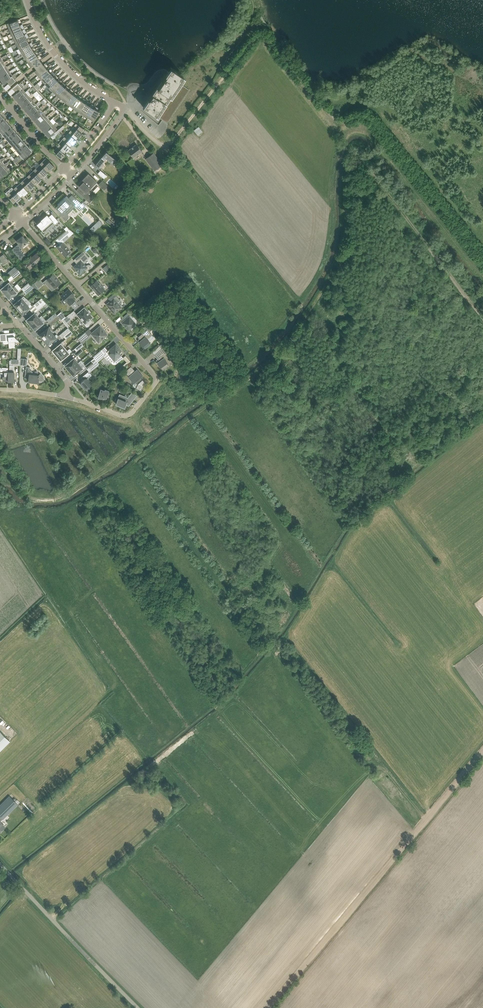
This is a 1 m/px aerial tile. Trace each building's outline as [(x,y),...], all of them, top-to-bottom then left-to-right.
[(6,23),(9,29),(22,23),(20,19),(28,15),(6,23)] [(22,23),(9,29),(11,34),(24,28),(22,23)] [(26,32),(24,28),(11,34),(13,39),(26,32)] [(28,37),(26,32),(13,39),(16,44),(28,37)] [(31,41),(28,37),(16,44),(19,48),(31,41)] [(63,51),(67,48),(61,39),(56,43),(63,51)] [(19,48),(21,53),(33,46),(31,41),(19,48)] [(21,53),(24,58),(36,50),(33,46),(21,53)] [(24,58),(27,62),(39,54),(36,50),(24,58)] [(42,59),(39,54),(27,62),(28,63),(31,67),(33,65),(35,67),(42,62),(40,60),(49,54),(49,53),(42,59)] [(34,71),(38,76),(48,67),(45,63),(52,58),(52,57),(43,64),(42,62),(35,67),(37,69),(34,71)] [(9,71),(7,66),(0,71),(0,77),(9,71)] [(52,71),(48,67),(38,76),(41,80),(52,71)] [(9,71),(0,77),(0,78),(4,83),(4,82),(12,75),(9,71)] [(55,74),(52,71),(41,80),(45,84),(55,74)] [(160,83),(156,89),(179,105),(190,90),(178,82),(178,81),(171,77),(171,78),(164,73),(160,79),(162,80),(160,83),(158,81),(158,82),(160,83)] [(12,75),(4,82),(4,83),(2,84),(6,89),(16,80),(15,79),(16,78),(13,74),(12,75)] [(49,88),(59,78),(55,74),(45,84),(49,88)] [(49,88),(53,92),(62,82),(59,78),(49,88)] [(12,96),(13,95),(14,95),(13,95),(22,88),(24,86),(20,82),(19,84),(18,83),(8,91),(12,96)] [(53,92),(57,95),(66,85),(62,82),(53,92)] [(57,95),(61,99),(70,88),(66,85),(57,95)] [(13,95),(17,99),(25,92),(22,88),(13,95),(14,95),(13,95)] [(74,92),(70,88),(61,99),(65,102),(74,92)] [(167,123),(179,105),(156,89),(152,94),(151,93),(147,99),(148,100),(147,102),(145,101),(145,102),(146,103),(143,107),(155,115),(167,123)] [(29,96),(25,92),(17,99),(20,103),(29,96)] [(78,95),(74,92),(65,102),(69,106),(78,95)] [(74,109),(82,98),(78,95),(69,106),(74,109)] [(20,103),(24,107),(32,100),(29,96),(20,103)] [(86,101),(82,98),(74,109),(79,112),(86,101)] [(36,104),(32,100),(24,107),(27,111),(36,104)] [(79,112),(82,115),(83,115),(91,103),(86,101),(79,112)] [(88,118),(95,106),(91,103),(83,115),(88,118)] [(27,111),(31,115),(39,108),(36,104),(27,111)] [(96,115),(100,108),(95,106),(88,118),(93,121),(97,116),(96,115)] [(39,108),(31,115),(34,120),(43,112),(39,108)] [(34,120),(38,124),(46,116),(43,112),(34,120)] [(50,120),(46,116),(38,124),(41,128),(50,120)] [(53,124),(50,120),(41,128),(45,132),(53,124)] [(7,122),(0,128),(0,131),(2,133),(10,126),(7,122)] [(70,130),(78,136),(78,137),(82,133),(81,132),(84,128),(76,123),(74,126),(71,130),(70,130)] [(53,124),(45,132),(48,136),(57,129),(53,124)] [(14,130),(10,126),(2,133),(6,137),(14,130)] [(198,126),(194,130),(198,135),(202,131),(198,126)] [(17,134),(14,130),(6,137),(9,141),(17,134)] [(70,130),(70,131),(65,137),(72,143),(73,144),(76,140),(75,139),(78,136),(70,130)] [(13,146),(21,138),(17,134),(9,141),(13,146)] [(64,137),(58,144),(59,144),(66,150),(67,151),(71,147),(70,146),(72,143),(65,137),(64,137)] [(13,146),(16,150),(24,143),(21,138),(13,146)] [(16,150),(20,154),(28,147),(24,143),(16,150)] [(53,151),(61,158),(63,155),(65,154),(64,153),(66,150),(59,144),(53,151)] [(128,150),(133,158),(142,151),(136,144),(128,150)] [(23,158),(31,151),(28,147),(20,154),(23,158)] [(103,156),(102,157),(102,156),(95,165),(99,168),(105,159),(106,158),(113,164),(116,159),(106,151),(102,155),(103,156)] [(145,158),(154,170),(162,164),(153,152),(145,158)] [(50,162),(46,158),(39,164),(47,171),(49,169),(50,170),(54,166),(50,162)] [(7,161),(8,162),(4,164),(2,161),(2,160),(0,162),(0,170),(6,165),(9,163),(11,161),(10,159),(7,161)] [(47,171),(39,164),(33,171),(40,178),(43,175),(44,176),(48,172),(47,171)] [(6,165),(0,170),(0,178),(9,170),(9,171),(13,168),(12,166),(8,168),(6,165)] [(100,170),(98,173),(104,178),(107,175),(100,170)] [(34,184),(36,182),(37,182),(41,178),(40,178),(33,171),(27,177),(34,184)] [(90,203),(93,199),(91,196),(93,194),(88,190),(97,181),(88,173),(77,185),(79,187),(76,190),(80,193),(90,203)] [(34,184),(27,177),(20,183),(27,190),(30,188),(30,189),(35,185),(34,184)] [(104,190),(108,186),(102,180),(98,184),(102,188),(104,190)] [(23,194),(24,195),(25,194),(28,191),(27,190),(20,183),(13,189),(20,196),(23,194)] [(7,195),(13,203),(16,200),(17,201),(18,200),(21,197),(20,196),(13,189),(7,195)] [(81,203),(72,194),(69,197),(67,195),(58,204),(59,205),(57,207),(59,209),(57,210),(66,220),(68,218),(69,217),(69,216),(68,215),(68,214),(75,206),(79,210),(85,205),(88,207),(88,206),(86,204),(83,201),(81,203)] [(47,214),(36,224),(41,228),(40,229),(41,228),(43,231),(47,228),(49,230),(55,224),(58,221),(55,218),(52,214),(49,216),(47,214)] [(65,256),(71,251),(62,242),(66,239),(64,238),(72,231),(74,233),(74,232),(69,229),(66,231),(64,233),(67,235),(57,243),(58,243),(59,245),(57,247),(65,256)] [(21,260),(26,256),(20,248),(28,242),(22,235),(16,240),(19,243),(12,249),(21,260)] [(85,269),(86,270),(92,267),(91,266),(91,265),(90,265),(89,265),(88,265),(87,265),(86,266),(84,263),(89,257),(84,251),(77,256),(73,260),(77,264),(73,266),(80,274),(85,269)] [(37,252),(25,263),(30,268),(39,261),(40,262),(43,259),(37,252)] [(1,264),(1,266),(9,260),(3,254),(0,256),(0,264),(1,264)] [(4,294),(4,295),(15,286),(11,281),(21,272),(18,270),(8,278),(10,281),(8,282),(7,283),(4,285),(5,285),(1,289),(3,291),(2,292),(4,294)] [(34,283),(32,285),(33,287),(36,290),(38,288),(43,283),(44,284),(46,283),(49,286),(52,290),(54,288),(61,282),(53,273),(43,282),(39,278),(34,283)] [(105,289),(97,280),(90,286),(94,290),(94,289),(97,292),(96,292),(98,295),(101,293),(100,293),(104,289),(105,289)] [(25,290),(24,291),(26,294),(33,287),(32,285),(31,285),(25,290)] [(17,292),(19,290),(15,286),(4,295),(6,297),(7,296),(9,299),(13,295),(13,296),(16,293),(17,292)] [(75,300),(72,297),(74,295),(69,289),(61,296),(62,296),(62,297),(63,299),(64,299),(66,302),(67,302),(70,305),(75,300)] [(106,304),(114,314),(122,307),(115,299),(118,297),(114,293),(108,298),(110,301),(106,304)] [(15,306),(17,310),(29,300),(24,296),(19,300),(19,299),(16,301),(17,302),(14,304),(15,306)] [(42,297),(34,304),(36,307),(44,300),(42,297)] [(27,310),(32,306),(30,304),(31,303),(29,300),(17,310),(20,312),(22,314),(25,311),(25,312),(28,310),(27,310)] [(38,310),(46,303),(44,300),(36,307),(38,310)] [(85,323),(88,326),(92,321),(90,319),(93,317),(84,307),(77,314),(85,323)] [(57,315),(60,318),(62,320),(66,317),(61,311),(57,315)] [(46,320),(49,323),(57,315),(55,312),(46,320)] [(125,327),(128,330),(130,328),(131,328),(134,326),(133,325),(136,323),(129,316),(131,315),(128,312),(123,317),(125,319),(122,322),(124,325),(125,325),(126,326),(125,327)] [(29,323),(31,324),(39,318),(35,313),(32,315),(32,314),(29,317),(27,319),(27,320),(27,321),(29,323)] [(70,313),(66,317),(62,320),(68,327),(70,326),(68,323),(73,318),(70,313)] [(49,323),(51,325),(60,318),(57,315),(49,323)] [(41,324),(43,323),(39,318),(31,324),(32,326),(32,327),(33,329),(34,328),(35,329),(38,327),(39,327),(41,325),(41,324)] [(147,339),(152,334),(149,331),(153,328),(149,323),(143,328),(146,330),(138,337),(140,339),(139,340),(138,339),(138,340),(145,348),(150,343),(147,339)] [(108,335),(100,325),(91,333),(99,342),(108,335)] [(43,332),(39,335),(44,340),(52,333),(54,331),(50,326),(48,328),(43,332)] [(59,335),(62,338),(63,336),(70,330),(68,327),(59,335)] [(66,339),(73,333),(70,330),(63,336),(66,339)] [(9,348),(15,347),(15,341),(18,341),(14,336),(15,335),(15,334),(15,333),(14,333),(13,332),(0,334),(0,340),(0,341),(3,341),(3,342),(8,341),(9,348)] [(77,338),(81,342),(88,336),(85,332),(77,338)] [(52,333),(44,340),(48,345),(58,336),(56,334),(54,335),(52,333)] [(54,354),(56,354),(56,355),(65,348),(63,345),(66,343),(63,340),(60,343),(61,343),(58,345),(56,346),(56,347),(52,350),(53,351),(53,352),(54,354)] [(76,351),(81,348),(84,345),(81,343),(74,349),(76,351)] [(109,354),(106,356),(108,359),(112,363),(113,364),(114,364),(115,364),(116,364),(116,363),(119,361),(123,358),(121,355),(123,353),(116,344),(108,350),(106,352),(107,352),(109,354)] [(0,373),(0,377),(2,377),(2,380),(7,380),(7,379),(9,379),(9,380),(14,380),(14,372),(13,372),(13,365),(20,365),(20,364),(20,359),(20,358),(21,355),(21,348),(17,348),(17,355),(17,359),(11,359),(11,360),(9,360),(9,365),(9,372),(4,371),(4,372),(0,372),(0,373)] [(70,348),(67,350),(65,348),(56,355),(57,356),(57,357),(59,359),(60,359),(61,360),(65,357),(67,356),(66,355),(69,353),(72,351),(70,348)] [(156,360),(163,369),(169,365),(167,362),(166,363),(165,361),(169,356),(162,348),(154,355),(158,360),(157,361),(156,360)] [(95,355),(93,356),(94,358),(97,360),(97,361),(104,354),(101,350),(95,355)] [(74,358),(65,365),(69,370),(78,363),(74,358)] [(92,375),(89,372),(99,364),(98,362),(97,361),(97,360),(93,363),(87,368),(89,371),(81,377),(82,379),(80,383),(85,389),(89,387),(92,383),(87,378),(91,375),(92,375)] [(73,375),(82,368),(78,363),(69,370),(73,375)] [(39,380),(41,381),(42,381),(43,380),(44,379),(44,378),(44,377),(40,373),(40,374),(39,375),(33,374),(32,372),(33,372),(31,370),(30,370),(29,369),(30,368),(30,367),(26,366),(25,378),(29,378),(28,381),(28,382),(38,383),(38,382),(38,380),(39,380)] [(134,387),(135,387),(136,388),(141,390),(146,383),(142,379),(142,380),(139,377),(142,375),(137,369),(135,371),(131,366),(125,371),(125,372),(132,379),(131,380),(133,383),(133,384),(133,385),(134,386),(134,387)] [(100,388),(100,389),(97,396),(106,399),(109,391),(100,388)] [(126,404),(129,406),(137,395),(132,391),(128,397),(119,394),(115,403),(124,407),(126,404)] [(10,740),(0,730),(0,750),(10,740)] [(17,804),(19,802),(14,798),(13,799),(9,796),(0,805),(0,821),(2,819),(17,804)]
